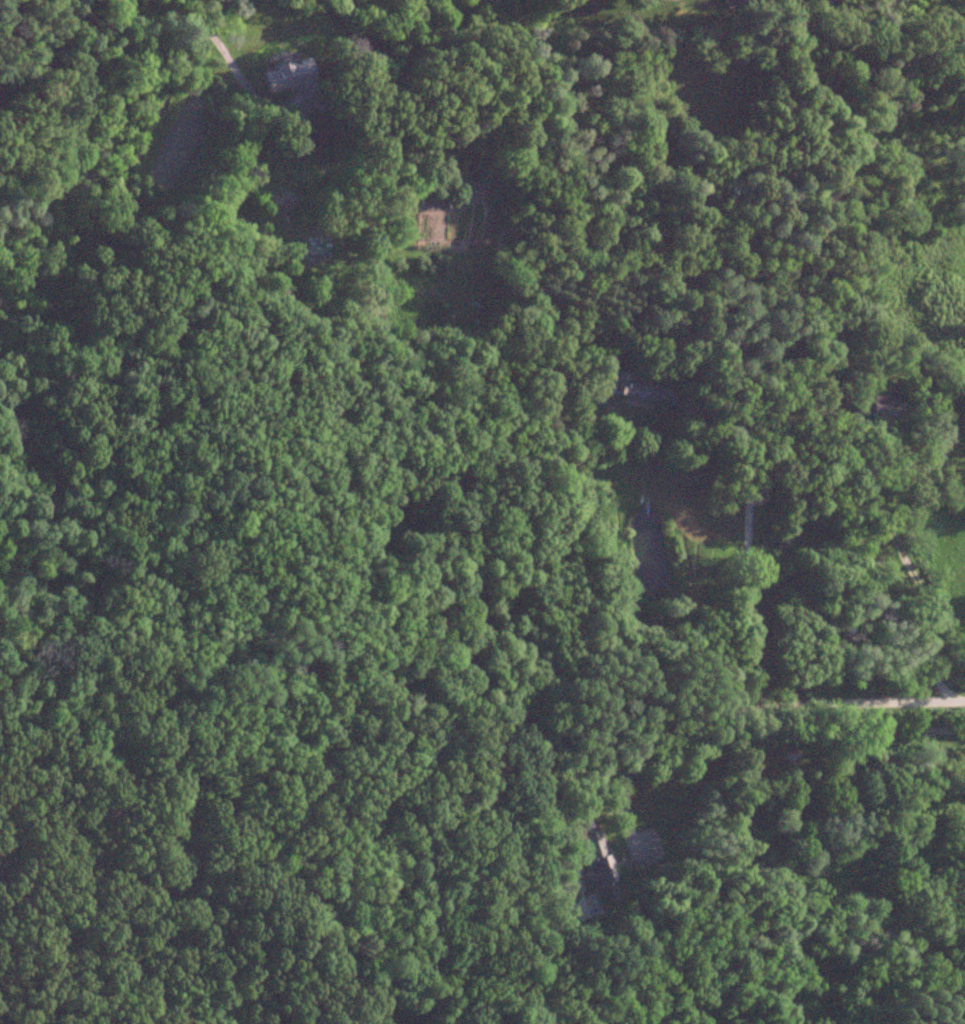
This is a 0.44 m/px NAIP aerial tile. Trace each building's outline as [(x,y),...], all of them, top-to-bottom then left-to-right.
[(258,72),(265,96),(313,82),(306,58),(258,72)] [(658,385),(608,374),(604,394),(654,404),(658,385)] [(863,399),(848,397),(845,416),(890,422),(893,399),(864,395),(863,399)]
